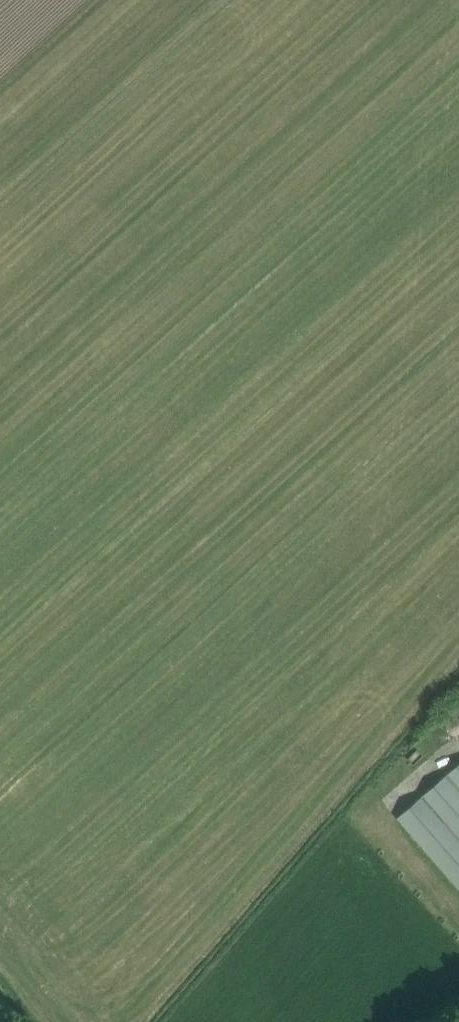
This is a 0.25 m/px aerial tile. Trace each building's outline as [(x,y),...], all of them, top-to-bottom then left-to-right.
[(397,816),(458,887),(458,763),(397,816)]
